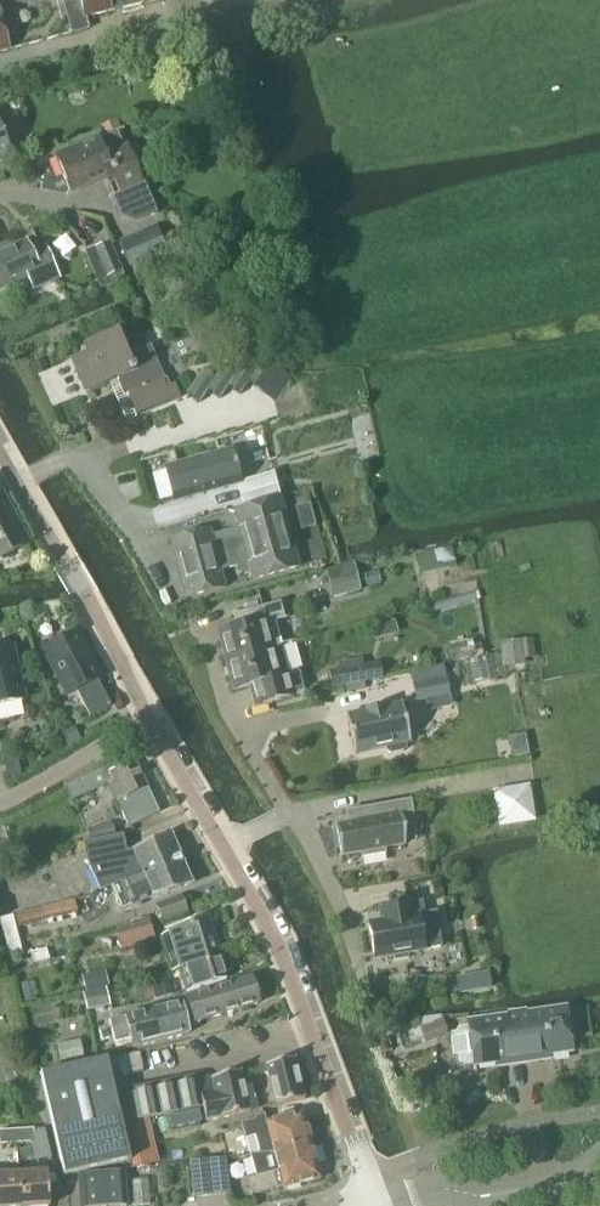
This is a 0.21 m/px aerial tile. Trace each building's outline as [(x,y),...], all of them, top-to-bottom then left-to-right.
[(65,1),(62,2),(71,37),(88,33),(85,19),(165,0),(65,0),(65,1)] [(3,27),(0,16),(0,54),(10,51),(3,27)] [(116,121),(99,128),(103,137),(120,130),(116,121)] [(12,158),(0,130),(0,163),(12,158)] [(111,156),(104,139),(55,159),(70,195),(117,176),(124,192),(114,196),(123,217),(136,223),(155,215),(127,149),(111,156)] [(156,228),(143,234),(154,260),(167,254),(156,228)] [(49,244),(29,253),(26,247),(0,259),(0,292),(7,289),(5,285),(29,274),(36,288),(64,275),(49,244)] [(109,245),(94,251),(108,286),(109,287),(113,296),(114,295),(128,290),(109,245)] [(128,356),(117,332),(83,347),(86,355),(71,361),(85,395),(117,382),(124,398),(127,396),(136,419),(178,401),(172,386),(163,390),(159,383),(162,381),(147,348),(128,356)] [(202,371),(186,396),(199,405),(207,393),(219,401),(227,389),(239,397),(247,384),(275,402),(288,381),(291,377),(285,374),(263,360),(256,371),(243,362),(235,374),(222,366),(214,378),(202,371)] [(230,453),(164,471),(173,502),(238,483),(230,453)] [(27,543),(18,526),(5,502),(0,494),(0,558),(27,543)] [(209,530),(173,540),(189,597),(219,589),(214,573),(246,564),(251,581),(298,568),(279,500),(232,513),(237,529),(210,536),(209,530)] [(309,505),(295,509),(301,531),(315,527),(309,505)] [(451,550),(414,559),(419,578),(456,569),(451,550)] [(349,567),(328,572),(332,588),(342,585),(344,595),(359,592),(352,566),(351,566),(349,567)] [(476,592),(447,601),(449,609),(479,600),(476,592)] [(242,626),(216,633),(224,661),(271,648),(279,646),(273,621),(283,618),(279,602),(238,613),(242,626)] [(84,647),(77,633),(42,650),(66,697),(76,692),(89,718),(110,707),(97,681),(101,679),(85,646),(84,647)] [(534,660),(532,640),(500,644),(503,669),(526,666),(526,661),(534,660)] [(271,648),(224,661),(232,690),(258,683),(261,697),(264,705),(304,694),(302,686),(297,670),(286,673),(279,646),(271,648)] [(0,649),(0,707),(24,701),(11,647),(0,649)] [(380,666),(339,672),(342,688),(383,681),(380,666)] [(446,679),(412,686),(416,703),(449,696),(446,679)] [(409,743),(401,705),(384,709),(384,707),(365,711),(365,712),(346,717),(354,755),(385,748),(386,753),(389,755),(403,752),(405,748),(405,744),(409,743)] [(72,729),(62,734),(68,746),(78,741),(72,729)] [(159,813),(132,761),(121,766),(119,762),(65,788),(72,801),(106,785),(128,829),(159,813)] [(15,764),(3,766),(6,778),(18,775),(15,764)] [(384,854),(383,849),(403,846),(401,829),(413,827),(409,803),(353,813),(355,824),(335,827),(340,857),(360,853),(361,858),(384,854)] [(110,822),(87,830),(91,842),(114,834),(110,822)] [(122,836),(83,844),(87,865),(99,892),(110,888),(122,883),(122,882),(141,874),(141,873),(147,871),(149,877),(182,863),(170,834),(132,850),(125,853),(122,836)] [(122,883),(110,888),(120,913),(190,883),(182,863),(149,877),(147,871),(141,873),(141,874),(122,882),(122,883)] [(163,924),(186,913),(178,896),(155,907),(163,924)] [(75,903),(14,917),(17,928),(77,914),(75,903)] [(382,923),(368,926),(374,959),(392,956),(393,962),(408,960),(407,954),(424,951),(441,948),(435,914),(424,916),(422,903),(409,905),(380,910),(382,923)] [(179,970),(220,957),(207,918),(167,932),(168,937),(161,940),(172,972),(179,970)] [(148,920),(114,931),(122,954),(156,943),(148,920)] [(20,941),(8,944),(12,959),(24,956),(20,941)] [(46,951),(30,956),(34,967),(50,962),(46,951)] [(220,957),(179,970),(186,991),(227,978),(220,957)] [(87,990),(118,983),(115,971),(84,979),(87,990)] [(488,974),(456,979),(459,996),(491,991),(488,974)] [(167,976),(149,980),(150,984),(155,1000),(156,1002),(173,998),(167,976)] [(192,1024),(257,1004),(248,978),(183,998),(192,1024)] [(150,984),(140,987),(144,1004),(155,1000),(150,984)] [(118,985),(107,988),(110,999),(121,996),(118,985)] [(106,990),(83,996),(87,1014),(110,1008),(106,990)] [(153,1008),(161,1041),(188,1034),(180,1001),(153,1008)] [(131,1048),(161,1041),(153,1008),(125,1015),(125,1017),(108,1021),(114,1043),(129,1039),(131,1048)] [(516,1017),(523,1063),(541,1060),(541,1056),(571,1052),(564,1010),(516,1017)] [(523,1063),(516,1017),(468,1025),(469,1028),(458,1030),(455,1034),(459,1061),(463,1064),(474,1062),(475,1066),(504,1062),(505,1066),(523,1063)] [(443,1025),(420,1034),(424,1045),(447,1037),(443,1025)] [(403,1045),(400,1036),(395,1038),(398,1047),(403,1045)] [(80,1043),(57,1047),(60,1063),(83,1058),(80,1043)] [(143,1071),(138,1052),(105,1060),(110,1079),(143,1071)] [(266,1066),(274,1105),(304,1100),(304,1098),(303,1098),(294,1061),(295,1061),(295,1059),(266,1066)] [(105,1060),(40,1075),(50,1120),(52,1128),(63,1177),(129,1162),(120,1125),(140,1121),(200,1108),(194,1081),(131,1093),(131,1099),(116,1102),(114,1096),(110,1079),(105,1060)] [(209,1078),(194,1081),(200,1108),(201,1108),(204,1122),(249,1114),(248,1109),(248,1110),(241,1072),(209,1079),(209,1078)] [(170,1133),(199,1127),(196,1111),(167,1117),(170,1133)] [(254,1125),(242,1128),(245,1142),(248,1155),(272,1152),(273,1152),(310,1142),(302,1113),(265,1122),(264,1115),(252,1118),(254,1125)] [(140,1121),(120,1125),(129,1162),(131,1170),(144,1167),(150,1165),(140,1121)] [(33,1132),(17,1133),(18,1146),(34,1145),(33,1136),(33,1132)] [(0,1133),(0,1147),(18,1146),(17,1133),(0,1133)] [(255,1178),(247,1180),(251,1196),(282,1187),(283,1189),(320,1179),(310,1142),(273,1152),(272,1152),(248,1155),(255,1178)] [(208,1161),(188,1163),(190,1178),(210,1175),(211,1191),(228,1189),(225,1159),(208,1161)] [(77,1176),(79,1205),(125,1205),(123,1173),(77,1176)] [(18,1176),(20,1205),(48,1205),(47,1175),(18,1176)] [(0,1177),(0,1205),(20,1205),(18,1176),(0,1177)]
